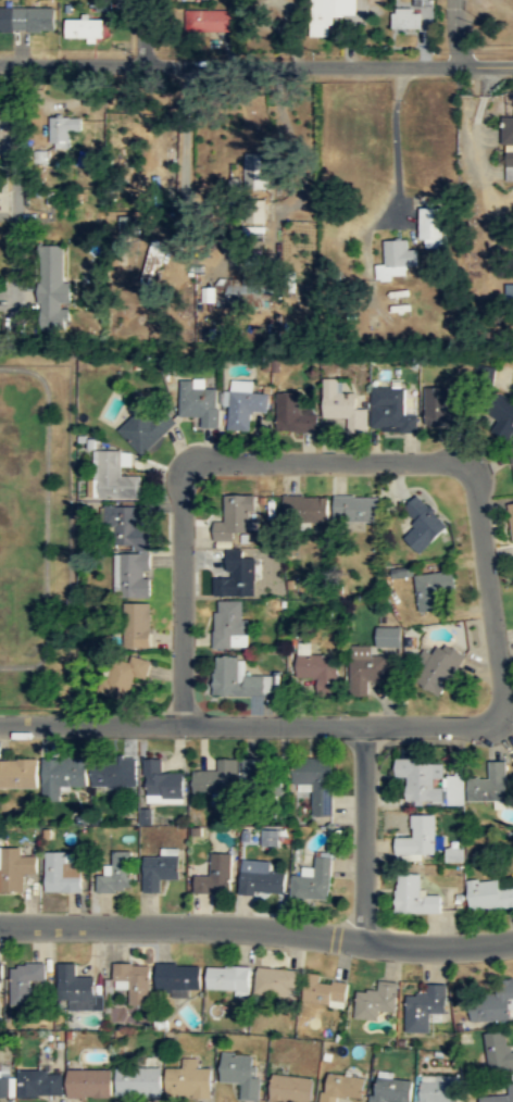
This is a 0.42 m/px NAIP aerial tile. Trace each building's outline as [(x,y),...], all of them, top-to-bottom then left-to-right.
[(107,9),(105,0),(90,2),(90,11),(107,9)] [(355,0),(311,0),(311,35),(333,35),(333,13),(355,13),(355,0)] [(414,10),(434,10),(434,0),(414,0),(414,10)] [(392,27),(421,27),(421,5),(391,8),(392,27)] [(53,30),(52,8),(0,8),(0,31),(53,30)] [(185,29),(234,29),(234,10),(185,10),(185,29)] [(102,39),(102,18),(64,18),(64,39),(102,39)] [(503,112),(504,179),(512,179),(512,112),(503,112)] [(49,116),(49,145),(70,145),(70,127),(80,127),(80,116),(49,116)] [(267,153),(245,153),(245,189),(267,189),(267,153)] [(248,221),(263,221),(263,203),(248,203),(248,221)] [(420,208),(420,247),(447,247),(447,208),(420,208)] [(155,261),(161,261),(162,253),(160,253),(162,240),(151,238),(144,282),(151,283),(155,261)] [(385,263),(376,263),(376,278),(410,278),(410,238),(385,238),(385,263)] [(68,281),(63,281),(63,245),(39,245),(38,330),(68,330),(68,281)] [(248,276),(249,293),(263,293),(263,276),(248,276)] [(178,416),(201,416),(200,428),(216,428),(217,389),(200,389),(200,380),(179,379),(178,416)] [(324,417),(348,417),(348,431),(360,431),(360,396),(341,396),(341,379),(323,379),(324,417)] [(424,386),(424,424),(460,424),(460,404),(448,404),(448,386),(424,386)] [(416,430),(416,412),(404,412),(404,387),(372,387),(372,430),(416,430)] [(267,391),(228,390),(227,429),(250,430),(250,411),(267,412),(267,391)] [(496,391),(486,412),(498,417),(491,431),(509,440),(512,431),(512,400),(496,391)] [(300,414),(300,392),(276,392),(276,431),(317,431),(317,414),(300,414)] [(142,454),(175,423),(151,399),(118,430),(142,454)] [(96,499),(140,499),(140,476),(125,476),(125,451),(96,452),(96,499)] [(213,519),(213,539),(248,539),(248,493),(224,493),(224,519),(213,519)] [(411,516),(397,530),(420,553),(448,525),(417,493),(403,508),(411,516)] [(328,496),(284,494),(284,521),(327,521),(328,496)] [(379,494),(334,494),(334,519),(379,519),(379,494)] [(114,597),(149,597),(150,526),(136,526),(137,505),(102,505),(102,526),(114,526),(114,548),(115,548),(114,597)] [(212,594),(253,593),(253,556),(243,556),(243,548),(226,549),(226,576),(212,576),(212,594)] [(413,575),(412,566),(392,568),(393,577),(413,575)] [(455,589),(453,571),(415,575),(420,613),(441,610),(439,591),(455,589)] [(148,601),(123,601),(123,648),(148,648),(148,601)] [(246,601),(213,601),(213,648),(246,648),(246,601)] [(400,629),(377,628),(377,644),(400,644),(400,629)] [(415,679),(439,696),(465,656),(440,640),(415,679)] [(372,644),(350,644),(350,690),(367,690),(367,681),(388,681),(388,655),(372,655),(372,644)] [(109,653),(99,692),(128,700),(134,676),(146,679),(150,663),(109,653)] [(337,654),(296,653),(296,677),(317,678),(317,694),(337,694),(337,654)] [(272,696),(272,676),(241,676),(241,658),(214,656),(213,694),(272,696)] [(91,786),(136,786),(136,757),(91,757),(91,786)] [(183,771),(162,771),(162,757),(143,757),(143,800),(183,800),(183,771)] [(333,757),(292,757),(292,788),(312,788),(311,815),(331,815),(333,757)] [(42,787),(87,787),(87,759),(42,759),(42,787)] [(192,769),(192,793),(236,793),(236,759),(216,759),(216,769),(192,769)] [(243,796),(281,796),(283,759),(243,759),(243,796)] [(37,760),(0,760),(0,787),(37,787),(37,760)] [(406,804),(461,804),(461,777),(443,777),(442,761),(395,761),(396,777),(405,777),(406,804)] [(467,779),(467,801),(505,801),(505,761),(488,761),(488,779),(467,779)] [(434,815),(410,815),(410,838),(395,838),(395,854),(434,854),(434,815)] [(278,846),(279,829),(262,829),(262,845),(278,846)] [(20,856),(20,849),(0,849),(0,891),(23,892),(23,874),(36,875),(36,856),(20,856)] [(130,891),(130,851),(111,851),(111,873),(97,873),(97,891),(130,891)] [(82,863),(72,863),(72,853),(46,853),(46,892),(82,892),(82,863)] [(230,853),(210,853),(210,875),(195,875),(195,893),(230,893),(230,853)] [(178,879),(178,854),(143,854),(143,891),(162,891),(162,879),(178,879)] [(290,898),(329,900),(331,855),(314,854),(313,877),(291,875),(290,898)] [(283,894),(284,873),(270,872),(270,862),(241,861),(239,892),(283,894)] [(420,894),(420,875),(395,875),(395,913),(439,913),(439,894),(420,894)] [(499,878),(467,880),(468,910),(512,907),(512,887),(499,888),(499,878)] [(68,999),(68,1010),(100,1009),(100,997),(93,997),(93,975),(76,975),(75,962),(58,962),(58,999),(68,999)] [(150,962),(114,962),(113,988),(128,988),(128,1005),(150,1005),(150,962)] [(200,963),(155,963),(155,992),(200,992),(200,963)] [(11,1003),(30,1003),(30,980),(45,980),(45,964),(11,964),(11,1003)] [(249,965),(207,965),(207,989),(236,989),(236,1001),(249,1001),(249,965)] [(296,994),(296,967),(255,967),(255,994),(296,994)] [(321,979),(321,974),(306,973),(304,1001),(345,1003),(347,981),(321,979)] [(497,994),(468,997),(471,1022),(512,1020),(512,980),(496,981),(497,994)] [(397,981),(377,981),(377,991),(356,990),(355,1018),(378,1019),(378,1011),(396,1012),(397,981)] [(406,994),(405,1032),(429,1032),(430,1013),(445,1013),(446,984),(426,984),(425,994),(406,994)] [(512,1070),(512,1052),(510,1052),(506,1031),(484,1035),(488,1074),(512,1070)] [(220,1082),(240,1082),(240,1099),(258,1100),(260,1054),(221,1053),(220,1082)] [(211,1067),(197,1067),(197,1061),(166,1061),(166,1097),(211,1097),(211,1067)] [(162,1066),(116,1066),(116,1094),(162,1094),(162,1066)] [(111,1097),(111,1069),(66,1069),(66,1097),(111,1097)] [(62,1095),(62,1070),(17,1070),(17,1095),(62,1095)] [(362,1098),(364,1074),(322,1072),(320,1101),(336,1101),(337,1097),(362,1098)] [(271,1074),(270,1101),(312,1101),(313,1076),(271,1074)] [(418,1074),(418,1101),(457,1101),(458,1075),(418,1074)] [(371,1076),(370,1101),(387,1101),(410,1101),(411,1078),(371,1076)] [(11,1095),(10,1077),(0,1077),(0,1095),(11,1095)] [(509,1082),(509,1094),(478,1095),(479,1101),(512,1101),(512,1082),(509,1082)]
